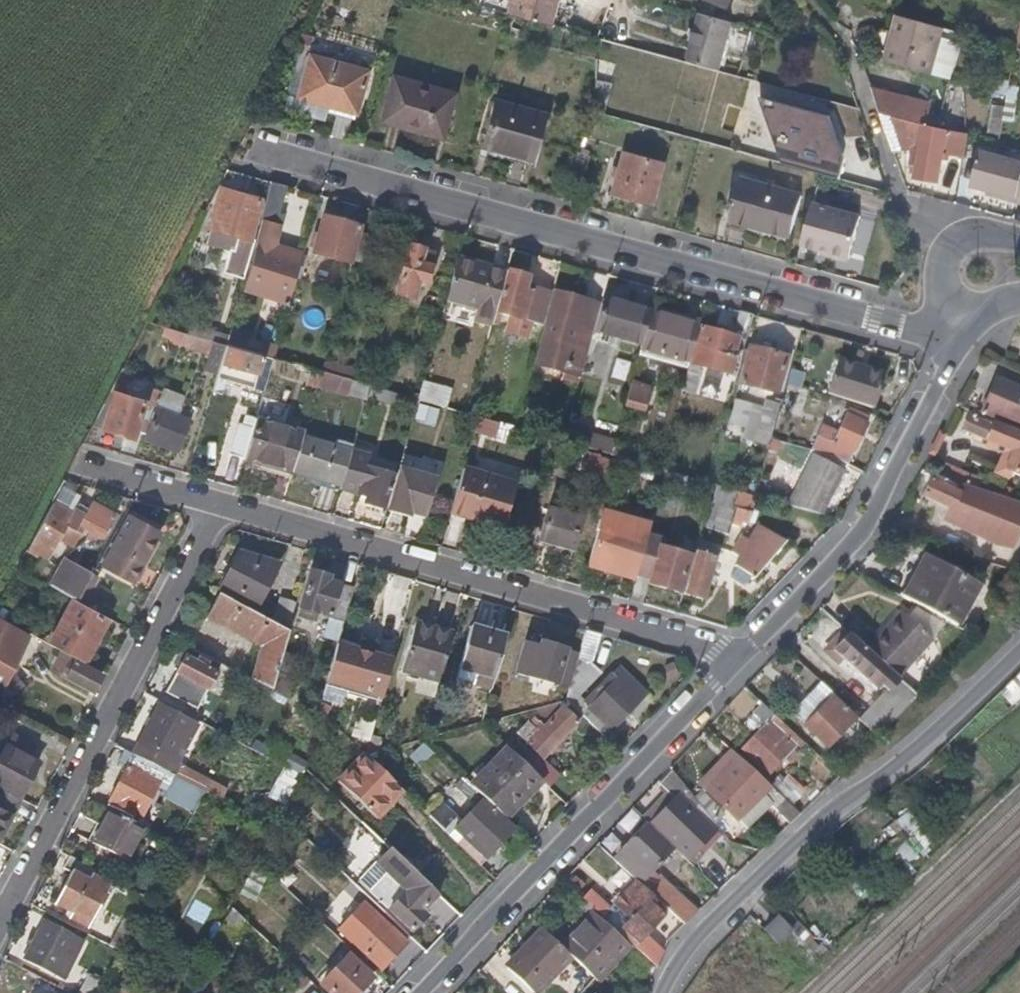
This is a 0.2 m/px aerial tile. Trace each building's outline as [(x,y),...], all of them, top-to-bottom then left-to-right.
[(561,0),(511,0),(507,14),(554,27),(561,0)] [(721,71),(734,23),(701,14),(688,62),(721,71)] [(926,76),(938,27),(905,19),(896,16),(883,65),(926,76)] [(842,51),(831,37),(825,48),(842,53),(842,51)] [(355,115),(368,71),(309,55),(298,98),(355,115)] [(442,137),(454,96),(395,77),(383,120),(442,137)] [(1013,104),(1015,88),(1007,86),(1006,97),(1004,103),(1013,104)] [(923,127),(926,109),(871,94),(892,152),(903,149),(904,146),(914,148),(912,157),(919,159),(915,180),(937,183),(938,166),(941,154),(945,132),(923,127)] [(538,142),(546,114),(498,100),(484,149),(498,152),(532,161),(538,142)] [(962,151),(964,138),(964,135),(945,132),(941,154),(961,157),(962,151)] [(537,170),(545,143),(538,142),(532,161),(498,152),(496,158),(537,170)] [(665,209),(677,169),(622,153),(611,193),(665,209)] [(978,153),(969,187),(984,191),(1001,195),(1019,201),(1019,164),(978,153)] [(789,239),(758,230),(729,221),(742,179),(767,187),(769,179),(736,170),(721,225),(787,246),(789,239)] [(789,239),(802,197),(767,187),(742,179),(729,221),(758,230),(789,239)] [(277,214),(284,186),(269,182),(262,209),(277,214)] [(249,238),(260,200),(221,189),(210,227),(211,228),(237,235),(249,238)] [(849,261),(860,218),(813,205),(801,247),(849,261)] [(296,277),(302,254),(273,246),(282,215),(277,214),(262,209),(259,219),(260,221),(241,288),(272,296),(284,299),(283,301),(286,302),(287,300),(289,301),(292,290),(296,277)] [(349,264),(359,228),(323,217),(317,237),(316,243),(312,253),(349,264)] [(232,250),(237,235),(211,228),(206,241),(232,250)] [(371,258),(376,237),(360,233),(352,260),(368,265),(371,258)] [(424,286),(434,253),(408,247),(402,269),(395,294),(412,299),(417,284),(424,286)] [(491,321),(503,278),(485,273),(487,267),(457,258),(445,300),(452,302),(476,310),(472,321),(490,326),(491,321)] [(503,278),(504,272),(487,267),(485,273),(503,278)] [(541,327),(551,292),(524,283),(526,277),(505,270),(504,272),(503,278),(491,321),(497,324),(500,314),(510,318),(510,317),(516,319),(514,323),(518,325),(520,320),(541,327)] [(302,294),(306,280),(296,277),(292,290),(302,294)] [(582,371),(593,331),(595,325),(581,321),(586,301),(554,292),(537,359),(568,367),(582,371)] [(641,344),(650,311),(602,298),(600,305),(595,325),(593,331),(641,344)] [(448,314),(452,302),(445,300),(442,312),(448,314)] [(595,325),(600,305),(586,301),(581,321),(595,325)] [(699,319),(651,306),(650,311),(698,325),(699,319)] [(697,326),(698,325),(650,311),(641,344),(639,348),(671,357),(669,364),(686,369),(697,326)] [(745,341),(752,316),(738,312),(732,336),(737,338),(745,341)] [(205,338),(207,330),(191,324),(188,333),(193,335),(205,338)] [(725,383),(737,338),(732,336),(708,330),(697,326),(686,369),(685,371),(698,375),(725,383)] [(223,344),(226,335),(207,330),(205,338),(212,341),(223,344)] [(241,349),(246,335),(228,330),(226,335),(223,344),(224,344),(241,349)] [(188,349),(193,335),(188,333),(185,333),(180,346),(188,349)] [(207,354),(212,341),(205,338),(193,335),(188,349),(207,354)] [(219,361),(223,344),(212,341),(207,354),(203,368),(217,372),(219,361)] [(273,358),(277,345),(264,342),(261,355),(270,358),(273,358)] [(256,371),(259,360),(261,355),(241,349),(224,344),(223,344),(219,361),(228,364),(242,368),(253,372),(255,372),(256,371)] [(776,393),(786,356),(768,351),(769,346),(763,345),(762,350),(744,346),(735,381),(739,383),(751,386),(776,393)] [(671,357),(639,348),(637,355),(669,364),(671,357)] [(269,364),(270,358),(261,355),(259,360),(269,364)] [(568,367),(537,359),(535,364),(566,373),(568,367)] [(875,405),(884,371),(839,359),(829,393),(875,405)] [(220,393),(224,382),(223,379),(228,364),(219,361),(217,372),(211,390),(220,393)] [(354,382),(357,371),(324,362),(321,372),(352,381),(354,382)] [(120,394),(132,372),(123,367),(109,391),(114,392),(120,394)] [(372,382),(374,376),(357,371),(354,382),(370,386),(372,382)] [(694,389),(698,375),(685,371),(681,385),(694,389)] [(350,389),(352,381),(321,372),(317,385),(318,387),(348,396),(350,389)] [(996,377),(982,412),(1004,421),(1003,425),(1004,425),(1019,431),(1019,388),(996,377)] [(367,394),(370,386),(354,382),(352,381),(350,389),(367,394)] [(389,387),(372,382),(370,386),(388,391),(389,387)] [(444,407),(449,390),(422,382),(419,395),(417,400),(444,407)] [(644,397),(647,388),(630,382),(624,405),(641,410),(644,397)] [(415,410),(417,400),(411,398),(388,391),(370,386),(367,394),(367,396),(415,410)] [(180,407),(184,396),(163,388),(158,399),(178,407),(180,407)] [(135,431),(145,401),(120,394),(114,392),(102,428),(133,438),(135,431)] [(766,444),(776,411),(737,398),(729,423),(746,429),(743,437),(766,444)] [(788,414),(791,401),(782,398),(778,411),(788,414)] [(175,416),(178,407),(158,399),(157,404),(155,408),(175,416)] [(149,424),(155,408),(157,404),(145,401),(135,431),(145,433),(149,424)] [(177,451),(188,420),(175,416),(155,408),(149,424),(151,425),(146,439),(177,451)] [(868,419),(848,410),(846,414),(866,422),(868,419)] [(475,428),(479,417),(466,414),(460,412),(457,423),(475,428)] [(846,464),(866,422),(846,414),(837,432),(832,443),(817,436),(810,450),(830,456),(846,464)] [(1019,431),(1018,435),(1003,429),(968,416),(962,430),(986,440),(1014,452),(1007,469),(1016,472),(1019,473),(1019,432),(1019,431)] [(496,435),(499,423),(479,417),(475,428),(496,435)] [(244,460),(255,421),(240,418),(230,456),(244,460)] [(293,475),(303,440),(305,437),(289,431),(255,421),(244,460),(261,465),(293,475)] [(511,438),(514,427),(499,423),(496,435),(511,438)] [(583,445),(587,429),(569,424),(564,439),(583,445)] [(1019,431),(1004,425),(1003,429),(1018,435),(1019,431)] [(832,443),(837,432),(821,426),(817,436),(832,443)] [(777,441),(779,434),(772,432),(770,438),(777,441)] [(610,454),(614,440),(589,433),(585,447),(610,454)] [(550,444),(552,438),(541,435),(539,441),(550,444)] [(774,453),(779,441),(777,441),(770,438),(767,450),(774,453)] [(340,487),(350,453),(303,440),(293,475),(296,475),(340,487)] [(1007,469),(1014,452),(986,440),(985,445),(1007,454),(1000,473),(1014,478),(1016,472),(1007,469)] [(580,469),(584,454),(574,451),(569,465),(580,469)] [(601,476),(606,459),(585,452),(584,454),(580,469),(582,470),(601,476)] [(365,468),(368,459),(350,453),(340,487),(365,496),(363,503),(383,509),(392,475),(365,468)] [(819,515),(842,471),(826,463),(812,456),(796,486),(786,505),(819,515)] [(606,492),(615,461),(606,459),(601,476),(604,477),(600,490),(606,492)] [(293,475),(261,465),(259,471),(291,481),(293,475)] [(982,481),(945,465),(940,478),(962,485),(977,490),(982,481)] [(503,513),(513,479),(464,466),(451,509),(484,519),(487,508),(503,513)] [(423,516),(434,480),(401,470),(389,511),(408,517),(410,512),(423,516)] [(600,490),(604,477),(601,476),(582,470),(578,484),(600,490)] [(978,535),(994,496),(977,490),(962,485),(961,489),(940,478),(931,475),(922,495),(951,509),(947,520),(978,535)] [(781,504),(784,495),(766,490),(764,486),(765,482),(759,479),(754,496),(756,497),(781,504)] [(729,518),(737,491),(712,484),(700,527),(724,534),(729,518)] [(748,523),(756,497),(754,496),(737,491),(729,518),(732,519),(743,522),(748,523)] [(1019,521),(1019,504),(994,496),(978,535),(996,543),(1012,546),(1019,521)] [(102,538),(116,514),(91,501),(84,513),(72,508),(70,513),(64,525),(73,529),(71,535),(78,538),(82,529),(102,538)] [(61,530),(64,525),(70,513),(53,504),(34,539),(49,547),(51,548),(61,530)] [(500,523),(503,513),(487,508),(484,519),(500,523)] [(566,550),(575,519),(547,510),(539,542),(566,550)] [(133,583),(157,537),(153,526),(129,513),(101,565),(133,583)] [(635,573),(646,537),(648,526),(613,515),(612,518),(600,514),(596,527),(598,531),(588,567),(602,572),(605,564),(635,573)] [(741,528),(743,522),(732,519),(731,524),(741,528)] [(71,535),(73,529),(64,525),(61,530),(71,535)] [(747,585),(782,546),(752,529),(740,555),(734,552),(730,560),(735,563),(731,570),(734,572),(728,580),(738,590),(745,583),(747,585)] [(649,577),(658,548),(659,547),(661,542),(646,537),(635,573),(649,577)] [(46,554),(49,547),(34,539),(27,551),(36,556),(37,553),(43,555),(46,554)] [(713,557),(716,548),(696,541),(694,550),(713,557)] [(679,592),(689,556),(659,547),(658,548),(649,577),(647,584),(679,592)] [(701,599),(713,557),(694,550),(681,594),(701,599)] [(255,608),(279,564),(240,552),(220,590),(255,608)] [(903,597),(924,557),(918,553),(897,594),(903,597)] [(956,625),(976,585),(924,557),(903,597),(956,625)] [(76,598),(91,572),(86,569),(87,565),(78,561),(72,572),(58,565),(56,567),(48,584),(76,598)] [(329,618),(339,586),(328,583),(329,578),(310,572),(300,608),(329,618)] [(343,622),(352,590),(339,586),(329,618),(343,622)] [(289,632),(274,624),(216,594),(205,619),(228,631),(259,648),(249,678),(263,686),(272,690),(277,672),(289,632)] [(85,663),(108,618),(77,601),(72,599),(50,644),(85,663)] [(289,632),(296,606),(281,601),(274,624),(289,632)] [(895,676),(930,639),(900,611),(865,648),(890,671),(895,676)] [(30,633),(0,617),(0,691),(4,684),(19,655),(30,633)] [(438,681),(447,649),(449,640),(433,636),(422,632),(425,625),(418,623),(409,654),(404,670),(438,681)] [(433,636),(435,628),(425,625),(422,632),(433,636)] [(491,689),(506,636),(471,626),(460,667),(476,673),(473,682),(491,689)] [(449,640),(452,633),(435,628),(433,636),(449,640)] [(834,650),(849,634),(843,629),(823,650),(837,663),(842,658),(834,650)] [(593,662),(601,634),(587,630),(579,654),(579,657),(585,659),(593,662)] [(890,671),(865,648),(849,634),(834,650),(842,658),(875,688),(880,682),(890,671)] [(556,686),(565,650),(541,642),(539,647),(524,643),(517,668),(532,672),(531,677),(556,686)] [(381,698),(392,662),(336,645),(326,681),(381,698)] [(198,709),(222,664),(190,647),(174,677),(167,693),(192,707),(198,709)] [(572,678),(579,657),(579,654),(565,650),(556,686),(569,690),(572,678)] [(93,691),(102,674),(60,652),(52,667),(67,674),(66,677),(93,691)] [(589,695),(610,672),(593,662),(585,659),(579,657),(572,678),(569,690),(566,701),(575,710),(589,695)] [(620,720),(652,686),(630,665),(618,678),(603,694),(595,701),(589,695),(575,710),(587,721),(604,737),(620,720)] [(473,682),(476,673),(460,667),(454,688),(463,691),(465,685),(471,687),(473,682)] [(249,678),(235,671),(233,675),(250,684),(248,689),(258,694),(263,686),(249,678)] [(876,736),(915,694),(895,676),(890,671),(880,682),(885,687),(857,718),(876,736)] [(286,698),(292,677),(277,672),(272,690),(275,692),(286,698)] [(469,693),(471,687),(465,685),(463,691),(469,693)] [(804,724),(832,694),(822,686),(794,716),(804,724)] [(826,746),(855,716),(832,694),(804,724),(826,746)] [(542,758),(571,728),(575,723),(580,729),(587,721),(575,710),(566,701),(535,709),(546,720),(542,725),(539,723),(534,729),(531,727),(520,738),(542,758)] [(760,720),(769,710),(761,703),(751,712),(760,720)] [(171,760),(190,721),(159,705),(140,743),(171,760)] [(201,722),(204,713),(198,709),(192,707),(189,715),(201,722)] [(792,747),(800,740),(769,710),(760,720),(764,724),(758,731),(756,730),(740,747),(754,759),(754,761),(769,775),(785,758),(788,759),(792,756),(794,753),(791,750),(792,747)] [(379,751),(382,738),(371,734),(365,754),(376,751),(379,751)] [(32,747),(13,736),(8,746),(28,757),(32,747)] [(560,776),(542,758),(539,762),(534,758),(520,744),(512,752),(540,779),(544,783),(549,788),(560,776)] [(38,762),(28,757),(8,746),(6,745),(0,755),(0,785),(20,796),(38,762)] [(523,796),(540,779),(512,752),(504,745),(480,769),(467,783),(472,788),(487,802),(504,818),(523,796)] [(720,773),(736,755),(729,749),(698,782),(705,789),(720,773)] [(198,789),(174,777),(123,750),(118,762),(132,768),(158,782),(198,803),(204,792),(198,789)] [(387,764),(376,751),(365,754),(381,770),(387,764)] [(402,790),(381,770),(365,754),(363,753),(337,780),(376,818),(402,790)] [(480,769),(466,755),(453,769),(458,774),(467,783),(480,769)] [(775,792),(758,775),(736,755),(720,773),(705,789),(738,819),(758,799),(755,795),(757,793),(773,809),(789,824),(799,814),(791,806),(775,792)] [(288,805),(304,762),(286,756),(271,799),(288,805)] [(141,817),(154,792),(158,782),(132,768),(125,770),(108,804),(124,813),(126,809),(141,817)] [(198,789),(203,779),(184,769),(181,774),(177,771),(174,777),(198,789)] [(714,833),(696,815),(702,809),(698,803),(677,777),(672,771),(661,783),(682,804),(669,818),(661,812),(650,824),(663,837),(665,835),(688,855),(687,858),(696,866),(703,858),(698,852),(714,833)] [(472,788),(467,783),(458,774),(454,779),(457,782),(454,785),(464,795),(472,788)] [(800,797),(784,782),(775,792),(791,806),(800,797)] [(20,798),(0,787),(0,836),(20,798)] [(751,831),(773,809),(757,793),(755,795),(758,799),(738,819),(751,831)] [(508,822),(528,801),(523,796),(504,818),(508,822)] [(723,817),(706,796),(698,803),(702,809),(715,824),(723,817)] [(479,865),(512,829),(492,810),(481,799),(473,807),(468,803),(457,816),(461,820),(453,829),(462,836),(455,843),(479,865)] [(456,818),(441,803),(429,816),(444,831),(449,825),(456,818)] [(130,852),(137,838),(143,828),(108,810),(100,827),(91,843),(93,845),(125,861),(130,852)] [(453,829),(461,820),(457,816),(456,818),(449,825),(453,829)] [(91,843),(100,827),(96,824),(87,841),(91,843)] [(641,881),(671,850),(643,824),(621,848),(626,852),(625,854),(616,863),(639,884),(641,881)] [(253,853),(260,841),(243,833),(238,843),(253,853)] [(421,911),(437,894),(389,847),(375,862),(388,874),(370,892),(411,931),(425,916),(421,911)] [(88,928),(110,886),(92,876),(94,871),(68,857),(63,867),(71,871),(54,903),(72,912),(69,918),(88,928)] [(700,906),(660,869),(643,887),(668,911),(682,925),(692,916),(700,906)] [(113,880),(94,871),(92,876),(110,886),(113,880)] [(644,935),(667,913),(653,900),(632,882),(613,903),(630,919),(621,930),(636,944),(634,947),(655,967),(661,952),(644,935)] [(613,913),(584,885),(576,893),(594,909),(611,925),(615,920),(611,917),(613,913)] [(594,909),(576,893),(572,898),(589,914),(594,909)] [(236,934),(244,919),(231,907),(221,925),(230,930),(236,934)] [(626,945),(595,914),(562,948),(571,957),(588,973),(607,952),(613,958),(626,945)] [(379,969),(405,942),(378,916),(353,943),(379,969)] [(127,939),(135,924),(124,918),(117,933),(127,939)] [(791,933),(778,918),(777,918),(764,932),(777,946),(791,933)] [(64,976),(81,942),(44,923),(26,957),(64,976)] [(223,943),(230,930),(221,925),(215,937),(223,943)] [(571,957),(562,948),(544,931),(508,970),(533,992),(538,992),(571,957)] [(121,951),(127,939),(117,933),(111,946),(121,951)] [(223,943),(215,937),(212,942),(221,947),(223,943)] [(214,961),(221,947),(212,942),(206,954),(208,956),(214,961)] [(593,979),(613,958),(607,952),(588,973),(593,979)] [(371,978),(359,967),(356,967),(351,961),(347,965),(354,971),(351,974),(340,963),(321,984),(331,992),(357,992),(371,978)] [(302,990),(309,981),(302,974),(293,983),(302,990)] [(63,989),(37,975),(31,985),(45,992),(49,988),(53,990),(54,989),(59,992),(63,989)] [(101,987),(86,980),(80,992),(98,992),(101,987)]
